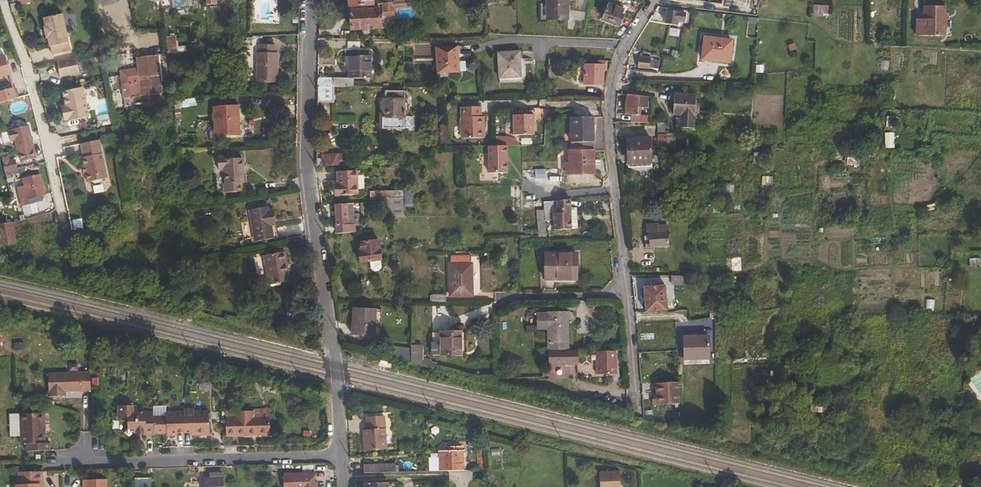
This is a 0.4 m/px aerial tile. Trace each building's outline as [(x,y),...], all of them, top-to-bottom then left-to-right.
[(381,1),(382,10),(391,9),(391,5),(390,0),(387,0),(381,1)] [(544,15),(564,17),(564,0),(545,0),(544,15)] [(606,2),(600,16),(617,24),(623,10),(606,2)] [(814,13),(827,14),(828,4),(815,3),(814,13)] [(925,15),(918,15),(917,33),(944,34),(945,4),(925,4),(925,15)] [(362,6),(348,7),(349,27),(358,26),(358,23),(378,22),(377,6),(362,6)] [(665,7),(663,21),(675,22),(675,18),(682,19),(683,10),(665,7)] [(55,9),(37,13),(39,22),(38,23),(40,33),(41,33),(43,42),(44,42),(46,50),(64,46),(55,9)] [(702,35),(699,56),(726,59),(729,38),(702,35)] [(255,51),(254,80),(274,80),(275,51),(272,51),(272,43),(257,43),(257,51),(255,51)] [(454,46),(434,46),(433,71),(454,71),(454,46)] [(97,47),(87,49),(89,57),(99,55),(97,47)] [(406,67),(415,67),(415,47),(406,47),(406,67)] [(515,51),(493,51),(493,75),(514,75),(515,51)] [(69,53),(49,58),(53,72),(72,68),(69,53)] [(347,53),(347,75),(351,75),(368,75),(368,53),(347,53)] [(638,55),(636,65),(647,67),(649,56),(638,55)] [(118,70),(121,96),(153,93),(158,92),(154,56),(134,57),(135,69),(118,70)] [(544,57),(544,76),(552,76),(552,58),(544,57)] [(603,68),(603,59),(595,59),(594,63),(581,63),(581,82),(599,82),(599,68),(603,68)] [(331,75),(315,75),(315,85),(326,85),(351,85),(351,75),(347,75),(341,75),(331,75)] [(74,83),(55,87),(58,102),(59,106),(54,107),(56,116),(61,115),(61,117),(80,112),(74,83)] [(14,96),(11,84),(0,86),(0,99),(14,96)] [(326,100),(326,85),(315,85),(315,100),(326,100)] [(153,93),(121,96),(123,117),(155,114),(153,93)] [(635,98),(636,94),(624,93),(623,111),(637,112),(638,99),(635,98)] [(671,115),(673,116),(681,116),(681,124),(691,124),(692,94),(671,93),(671,115)] [(402,97),(383,97),(383,104),(381,104),(380,125),(402,126),(402,97)] [(212,103),(213,132),(237,131),(235,102),(212,103)] [(479,104),(460,105),(460,136),(483,136),(482,114),(479,114),(479,104)] [(531,113),(511,113),(511,134),(532,133),(531,113)] [(568,139),(590,139),(588,114),(567,115),(568,139)] [(445,140),(444,123),(437,124),(439,141),(445,140)] [(14,138),(18,160),(33,157),(26,125),(11,127),(12,129),(6,130),(8,139),(14,138)] [(99,173),(92,135),(74,139),(76,153),(74,153),(76,162),(78,169),(79,177),(84,176),(84,178),(86,179),(92,178),(95,176),(95,174),(99,173)] [(497,137),(497,145),(516,145),(516,136),(497,137)] [(650,167),(648,138),(623,140),(625,168),(650,167)] [(591,149),(590,149),(580,149),(580,146),(568,146),(567,146),(567,162),(563,162),(562,171),(590,171),(591,149)] [(0,152),(0,157),(2,168),(15,165),(13,157),(7,158),(5,151),(0,152)] [(320,152),(319,164),(341,163),(341,154),(339,154),(339,153),(334,153),(334,152),(320,152)] [(223,157),(215,157),(216,168),(221,168),(221,183),(220,183),(221,190),(238,190),(238,182),(240,182),(239,158),(232,158),(232,153),(223,153),(223,157)] [(159,164),(159,178),(169,178),(169,164),(159,164)] [(517,168),(518,183),(518,188),(518,201),(529,201),(542,200),(554,197),(554,190),(554,182),(554,166),(536,167),(517,168)] [(336,182),(332,183),(333,193),(355,191),(353,168),(335,169),(336,182)] [(20,183),(13,185),(17,204),(24,203),(23,197),(37,194),(40,193),(35,173),(19,177),(20,183)] [(599,186),(554,190),(554,197),(567,196),(599,194),(599,186)] [(23,197),(24,203),(38,199),(37,194),(23,197)] [(401,195),(385,195),(386,214),(390,214),(402,214),(401,195)] [(554,197),(555,212),(568,211),(568,206),(567,196),(554,197)] [(332,201),(334,223),(355,222),(355,212),(344,212),(344,201),(332,201)] [(262,205),(245,208),(251,239),(268,236),(265,223),(265,219),(270,218),(268,207),(263,208),(262,205)] [(569,227),(568,211),(555,212),(552,212),(553,228),(569,227)] [(0,223),(0,244),(13,241),(9,220),(0,223)] [(643,238),(643,246),(650,246),(666,246),(665,224),(656,224),(656,230),(646,230),(646,238),(643,238)] [(357,249),(358,259),(379,256),(376,236),(358,238),(360,248),(357,249)] [(282,250),(262,253),(266,282),(287,278),(282,250)] [(573,254),(543,255),(543,276),(573,276),(573,254)] [(448,261),(449,292),(470,292),(468,261),(448,261)] [(683,282),(683,272),(675,272),(668,272),(669,281),(683,282)] [(662,283),(641,285),(643,309),(664,307),(662,283)] [(444,292),(429,292),(430,300),(444,300),(444,292)] [(351,305),(350,332),(368,333),(369,306),(351,305)] [(545,310),(534,310),(534,327),(544,327),(545,348),(565,347),(565,309),(545,309),(545,310)] [(461,330),(440,330),(440,352),(461,352),(461,330)] [(681,332),(682,355),(707,354),(706,331),(681,332)] [(390,345),(389,359),(435,364),(435,360),(422,359),(424,344),(411,343),(410,347),(390,345)] [(594,349),(594,371),(614,371),(614,348),(594,349)] [(583,364),(592,362),(590,352),(582,354),(583,364)] [(65,389),(90,389),(90,369),(49,370),(48,393),(58,393),(58,389),(65,389)] [(676,380),(655,381),(655,401),(677,401),(676,380)] [(141,432),(153,432),(153,430),(152,414),(152,410),(134,410),(130,410),(130,406),(130,402),(113,402),(113,417),(124,417),(124,426),(121,429),(125,433),(128,433),(132,429),(136,429),(141,429),(141,432)] [(152,414),(153,430),(165,430),(165,432),(177,432),(177,430),(190,430),(190,432),(208,432),(208,408),(194,409),(193,407),(182,407),(182,409),(164,409),(164,414),(152,414)] [(224,414),(225,433),(269,432),(268,414),(252,414),(252,408),(234,408),(234,414),(224,414)] [(25,449),(41,449),(48,448),(48,441),(43,441),(43,412),(18,412),(19,442),(25,442),(25,449)] [(381,414),(364,416),(365,429),(361,429),(364,450),(385,448),(381,414)] [(436,449),(437,468),(444,468),(462,467),(461,448),(457,448),(457,444),(451,444),(451,448),(445,448),(436,449)] [(361,463),(361,471),(393,469),(393,461),(361,463)] [(596,468),(597,486),(618,486),(617,468),(596,468)] [(41,469),(16,470),(16,485),(14,485),(14,486),(38,486),(38,482),(41,482),(41,469)] [(298,486),(315,486),(315,478),(311,479),(311,470),(289,470),(289,479),(298,479),(298,486)] [(220,475),(208,475),(203,475),(203,486),(221,486),(220,475)] [(104,476),(80,477),(80,486),(104,486),(104,476)] [(132,486),(151,486),(150,476),(132,477),(132,486)]
